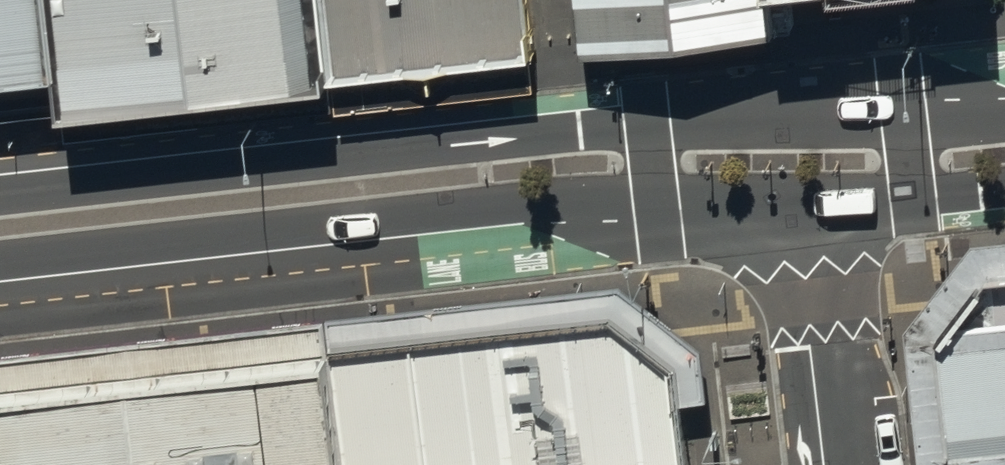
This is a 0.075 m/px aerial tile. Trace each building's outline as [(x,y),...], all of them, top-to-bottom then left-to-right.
[(55,75),(47,0),(0,0),(0,82),(55,75)] [(68,117),(316,90),(306,0),(56,0),(68,117)] [(526,0),(323,0),(335,92),(535,66),(526,0)] [(582,45),(768,23),(765,0),(577,0),(582,45)] [(973,274),(912,352),(925,464),(1004,464),(1004,270),(973,274)] [(609,301),(331,331),(345,464),(683,464),(674,351),(609,301)] [(331,331),(281,337),(0,371),(0,464),(345,464),(331,331)]
